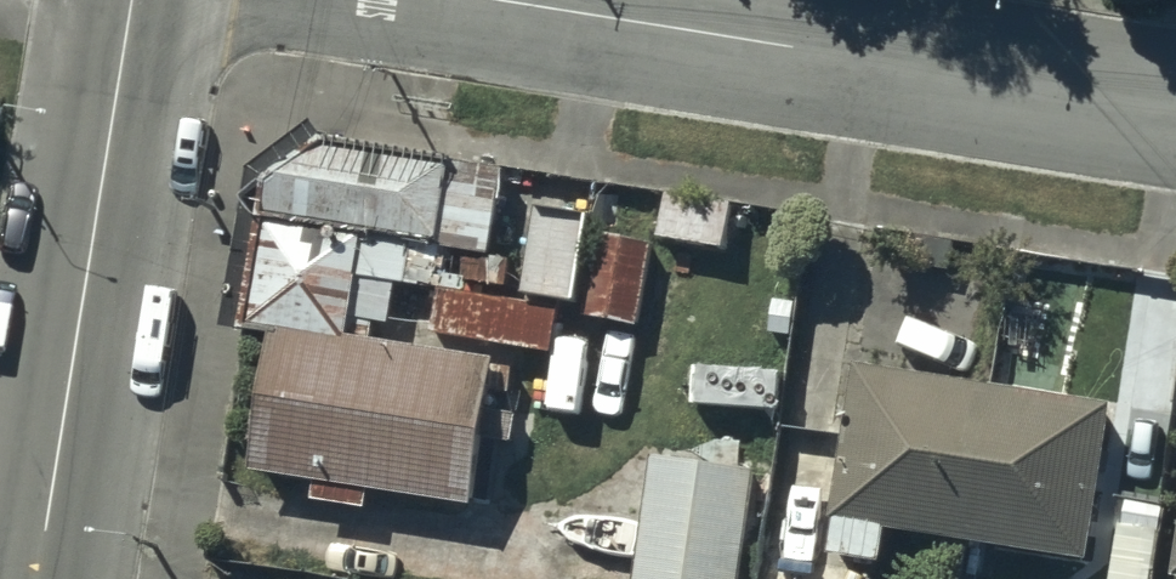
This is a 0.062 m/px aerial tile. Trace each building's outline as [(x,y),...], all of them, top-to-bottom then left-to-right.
[(239,316),(268,319),(370,331),(371,314),(389,316),(393,278),(436,282),(432,327),(551,338),(555,298),(500,293),(504,251),(492,250),(501,157),(322,122),(312,112),(247,156),(246,189),(257,205),(239,316)] [(730,193),(662,187),(659,236),(727,240),(730,193)] [(531,206),(522,283),(576,290),(587,214),(531,206)] [(593,228),(580,309),(638,318),(651,237),(593,228)] [(493,356),(494,346),(267,324),(254,462),(311,467),(308,494),(368,500),(369,482),(468,492),(474,427),(513,430),(520,359),(493,356)] [(1109,391),(852,352),(829,508),(833,509),(827,547),(880,555),(885,520),(1085,550),(1109,391)] [(647,447),(631,578),(735,578),(750,460),(647,447)] [(1168,564),(1175,566),(1175,512),(1168,564)]
